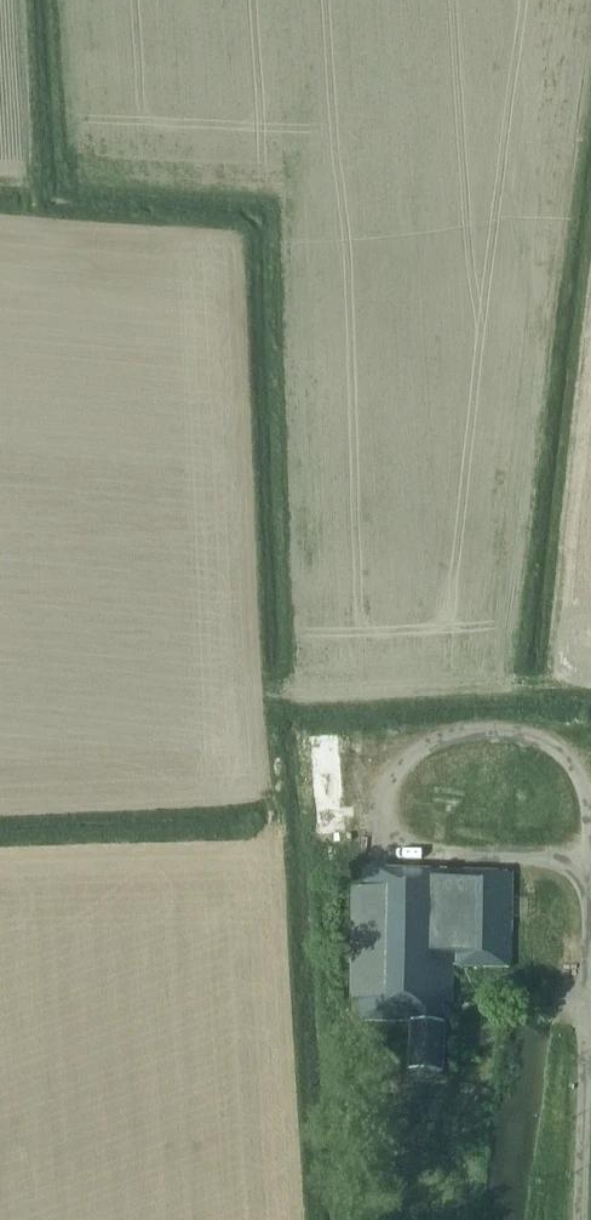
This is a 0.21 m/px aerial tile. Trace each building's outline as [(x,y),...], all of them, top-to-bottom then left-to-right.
[(352,900),(353,900),(351,1001),(361,1001),(361,1021),(411,1022),(410,1073),(443,1073),(444,1025),(450,1020),(450,1012),(444,1007),(444,1002),(453,1002),(454,966),(511,967),(513,870),(363,868),(363,890),(352,890),(352,900)]
